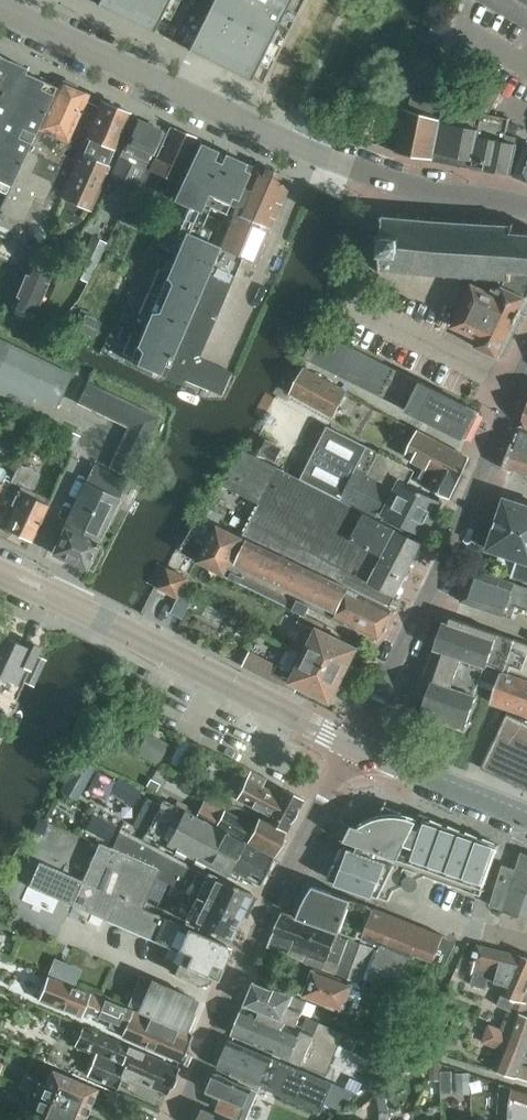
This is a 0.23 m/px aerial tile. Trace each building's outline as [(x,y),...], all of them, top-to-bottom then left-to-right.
[(304,0),(92,0),(96,2),(96,3),(152,31),(152,30),(187,48),(249,79),(262,85),(304,0)] [(526,27),(526,0),(480,0),(526,27)] [(10,185),(56,87),(28,73),(28,74),(24,72),(26,68),(9,60),(8,60),(0,56),(0,180),(10,185)] [(447,90),(441,120),(434,152),(436,152),(499,165),(498,172),(499,172),(499,171),(511,174),(510,174),(512,175),(519,137),(518,137),(518,138),(516,137),(506,135),(509,123),(510,118),(489,114),(502,91),(483,80),(474,96),(447,90)] [(41,238),(71,168),(59,163),(89,95),(58,83),(56,87),(10,185),(0,207),(0,221),(13,226),(11,231),(13,237),(20,240),(26,237),(28,232),(41,238)] [(101,100),(51,216),(73,226),(82,219),(86,209),(90,211),(110,166),(108,165),(114,150),(115,150),(131,112),(101,100)] [(434,152),(441,120),(405,108),(396,152),(433,158),(434,152)] [(124,149),(122,155),(131,159),(134,153),(147,159),(161,131),(158,130),(159,127),(148,122),(147,125),(137,120),(124,149)] [(509,123),(506,135),(516,137),(518,125),(509,123)] [(195,136),(169,126),(156,156),(151,154),(120,221),(137,228),(146,209),(137,205),(140,199),(148,203),(161,175),(179,183),(192,156),(187,154),(195,136)] [(526,180),(526,143),(520,140),(513,175),(526,180)] [(252,165),(224,153),(223,155),(216,152),(217,150),(202,144),(199,143),(173,200),(188,207),(183,218),(181,217),(171,239),(176,241),(171,253),(175,254),(173,259),(169,258),(164,270),(159,268),(139,314),(148,318),(141,334),(132,331),(122,353),(131,357),(129,361),(164,376),(174,352),(176,348),(181,336),(186,324),(191,313),(196,301),(201,290),(206,278),(211,266),(216,254),(219,247),(219,246),(208,241),(212,231),(202,227),(211,208),(230,216),(252,165)] [(219,246),(219,247),(253,262),(269,228),(270,228),(291,179),(254,164),(233,213),(234,213),(220,246),(219,246)] [(476,279),(479,279),(479,275),(491,276),(491,279),(494,279),(494,276),(509,277),(509,280),(511,280),(512,271),(526,272),(526,229),(525,229),(525,233),(514,232),(515,223),(513,223),(513,226),(497,225),(497,222),(495,221),(494,225),(483,224),(483,221),(480,221),(480,224),(466,223),(467,220),(464,220),(464,223),(450,222),(450,219),(448,219),(448,222),(434,222),(434,217),(432,217),(432,220),(420,219),(420,216),(417,216),(417,219),(402,218),(402,215),(400,215),(399,218),(386,218),(387,214),(384,214),(384,217),(379,216),(379,219),(384,220),(383,234),(378,233),(377,236),(383,237),(382,250),(377,250),(376,253),(382,253),(381,267),(376,266),(375,269),(381,270),(380,273),(383,273),(383,270),(397,271),(396,275),(399,275),(399,271),(414,272),(414,276),(417,276),(417,272),(429,273),(429,276),(432,276),(432,273),(445,274),(445,277),(447,277),(448,274),(461,274),(460,278),(463,278),(463,275),(476,275),(476,279)] [(93,236),(73,275),(86,281),(106,243),(93,236)] [(211,266),(234,276),(239,264),(216,254),(211,266)] [(12,305),(34,315),(52,273),(30,264),(12,305)] [(229,288),(234,276),(211,266),(206,278),(229,288)] [(476,279),(454,326),(479,337),(474,347),(499,358),(526,298),(526,272),(512,271),(511,280),(509,280),(509,277),(494,276),(494,279),(491,279),(491,276),(479,275),(479,279),(476,279)] [(224,299),(229,288),(206,278),(201,290),(224,299)] [(224,299),(201,290),(196,301),(219,311),(224,299)] [(219,311),(196,301),(191,313),(214,323),(219,311)] [(74,325),(94,335),(99,324),(85,317),(87,312),(81,309),(74,325)] [(191,313),(186,324),(209,334),(214,323),(191,313)] [(114,323),(109,335),(119,339),(124,328),(114,323)] [(209,334),(186,324),(181,336),(204,346),(209,334)] [(480,412),(319,330),(305,358),(467,439),(480,412)] [(204,346),(181,336),(176,348),(199,357),(204,346)] [(27,405),(32,395),(56,406),(71,374),(0,340),(0,393),(27,405)] [(188,381),(199,357),(176,348),(174,352),(175,353),(164,377),(181,385),(184,379),(188,381)] [(188,381),(199,385),(209,362),(199,357),(188,381)] [(199,385),(210,390),(220,367),(209,362),(199,385)] [(285,389),(292,393),(291,393),(335,417),(349,392),(297,364),(292,373),(300,377),(294,388),(287,384),(285,389)] [(220,367),(210,390),(221,395),(231,372),(220,367)] [(77,403),(128,427),(109,466),(129,476),(158,416),(87,382),(77,403)] [(416,471),(329,425),(301,477),(341,499),(376,518),(379,513),(425,536),(443,501),(409,484),(416,471)] [(522,426),(519,427),(513,443),(504,468),(526,476),(526,428),(522,426)] [(58,444),(72,451),(79,436),(65,429),(58,444)] [(417,483),(435,491),(450,498),(469,457),(460,452),(419,430),(406,456),(426,467),(417,483)] [(253,450),(266,458),(267,455),(276,460),(283,449),(274,444),(275,442),(262,435),(253,450)] [(258,507),(243,534),(390,606),(389,607),(390,607),(400,587),(412,564),(423,544),(424,542),(376,518),(341,499),(279,467),(279,468),(245,449),(223,484),(258,507)] [(18,491),(12,504),(16,505),(5,527),(15,532),(17,537),(24,540),(29,538),(31,539),(47,505),(26,495),(28,490),(30,491),(39,473),(35,471),(36,470),(25,465),(25,466),(19,464),(11,481),(21,486),(18,491)] [(94,464),(85,482),(51,553),(85,569),(128,480),(94,464)] [(519,560),(513,576),(526,580),(526,504),(505,497),(488,549),(519,560)] [(338,612),(335,618),(379,640),(394,609),(350,587),(200,514),(179,551),(205,563),(204,564),(306,614),(313,600),(337,610),(337,612),(338,612)] [(157,587),(169,592),(178,573),(167,567),(157,587)] [(472,567),(472,569),(466,588),(465,589),(466,589),(462,600),(462,599),(461,601),(514,619),(518,608),(526,612),(526,586),(472,567)] [(169,592),(178,597),(179,598),(182,593),(189,578),(178,573),(169,592)] [(179,598),(178,597),(171,612),(183,618),(193,598),(182,593),(179,598)] [(306,653),(306,654),(305,655),(344,674),(357,647),(325,631),(328,625),(302,613),(298,621),(317,630),(306,653)] [(444,622),(421,685),(427,697),(421,714),(466,729),(481,685),(495,690),(491,701),(526,713),(526,643),(468,623),(446,615),(444,622)] [(24,667),(30,670),(41,647),(26,640),(23,645),(0,634),(0,676),(16,684),(24,667)] [(344,674),(305,655),(306,654),(297,649),(292,651),(285,665),(287,669),(296,674),(296,675),(250,652),(243,666),(280,684),(281,683),(296,691),(299,685),(331,701),(344,674)] [(508,713),(509,712),(508,712),(495,740),(494,739),(494,740),(495,741),(482,768),(504,778),(504,780),(515,785),(516,783),(526,788),(526,722),(508,713)] [(144,752),(159,761),(170,744),(155,735),(144,752)] [(266,779),(250,771),(236,798),(268,815),(264,821),(280,830),(283,823),(288,826),(303,799),(282,788),(279,795),(262,786),(266,779)] [(61,791),(77,801),(86,786),(70,776),(68,778),(61,791)] [(149,779),(145,787),(155,793),(159,784),(149,779)] [(146,832),(166,843),(225,875),(226,874),(234,879),(237,873),(260,884),(273,858),(163,799),(146,832)] [(254,826),(208,802),(201,816),(274,855),(285,832),(280,830),(264,821),(258,818),(254,826)] [(372,817),(359,824),(363,826),(362,827),(353,824),(345,840),(349,841),(347,846),(345,846),(329,879),(389,900),(405,868),(481,895),(499,844),(482,838),(483,836),(481,836),(481,838),(429,820),(430,818),(429,817),(427,821),(418,818),(403,813),(388,813),(372,817)] [(196,869),(120,829),(110,847),(159,869),(155,879),(167,884),(183,890),(183,889),(239,916),(250,892),(197,867),(196,869)] [(221,954),(225,944),(143,909),(148,897),(155,879),(159,869),(110,847),(99,843),(82,880),(38,862),(28,886),(107,920),(107,921),(177,950),(168,971),(206,987),(211,977),(216,979),(226,957),(221,954)] [(511,888),(503,911),(526,919),(526,857),(522,856),(511,888)] [(490,905),(503,909),(516,870),(503,866),(490,905)] [(155,879),(148,897),(159,902),(167,884),(155,879)] [(295,916),(435,962),(446,966),(456,944),(444,936),(444,935),(375,907),(369,905),(334,892),(334,893),(314,886),(309,894),(303,906),(299,916),(296,915),(295,916)] [(227,940),(239,916),(183,889),(183,890),(173,914),(185,919),(186,921),(227,940)] [(349,938),(295,917),(288,914),(288,915),(283,913),(265,956),(272,959),(273,955),(315,970),(321,973),(323,969),(336,973),(335,974),(361,984),(363,978),(420,999),(426,983),(435,985),(443,970),(379,947),(378,950),(349,939),(349,938)] [(471,984),(486,989),(489,979),(507,985),(502,994),(498,1005),(509,1009),(500,1029),(488,1025),(482,1042),(503,1049),(496,1070),(518,1077),(522,1066),(526,1052),(526,1016),(518,1012),(522,1001),(526,991),(526,957),(520,955),(512,953),(500,950),(487,947),(478,945),(471,961),(476,963),(471,974),(474,975),(471,984)] [(305,996),(350,1012),(352,1006),(357,1008),(361,997),(374,1002),(377,994),(352,984),(315,970),(314,973),(313,973),(306,993),(305,996)] [(127,1005),(187,1031),(188,1029),(193,1016),(194,1016),(195,1014),(188,1011),(191,998),(194,1000),(195,998),(154,981),(151,986),(143,981),(146,977),(140,974),(127,1005)] [(125,1026),(121,1035),(181,1062),(192,1035),(184,1031),(125,1008),(49,975),(39,998),(81,1015),(84,1009),(111,1020),(108,1026),(115,1029),(118,1023),(125,1026)] [(256,981),(255,982),(247,1003),(246,1005),(297,1025),(307,1001),(294,996),(294,995),(275,987),(274,989),(257,982),(257,981),(256,981)] [(353,1052),(358,1040),(308,1018),(302,1032),(245,1007),(244,1009),(234,1033),(233,1035),(234,1035),(235,1035),(327,1075),(339,1046),(353,1052)] [(74,1045),(95,1055),(87,1074),(116,1087),(122,1074),(167,1093),(178,1067),(82,1026),(74,1045)] [(318,1076),(231,1039),(224,1056),(231,1059),(226,1070),(221,1068),(221,1069),(243,1078),(241,1082),(259,1090),(260,1086),(306,1106),(321,1112),(325,1103),(340,1110),(356,1092),(318,1076)] [(430,1079),(441,1079),(441,1076),(441,1064),(431,1063),(430,1079)] [(20,1086),(31,1090),(41,1094),(85,1112),(88,1105),(94,1089),(95,1090),(95,1088),(51,1070),(45,1084),(39,1082),(38,1079),(25,1073),(20,1086)] [(451,1071),(441,1071),(441,1094),(452,1094),(451,1071)] [(215,1094),(214,1098),(215,1103),(219,1105),(217,1109),(242,1119),(246,1119),(258,1091),(217,1073),(209,1091),(215,1094)] [(469,1073),(456,1073),(457,1089),(470,1089),(470,1073),(469,1073)] [(500,1083),(498,1113),(509,1113),(510,1103),(512,1088),(500,1083)] [(377,1094),(380,1113),(386,1113),(390,1113),(384,1088),(377,1094)] [(526,1109),(526,1092),(512,1088),(510,1103),(526,1109)] [(31,1090),(25,1104),(19,1107),(14,1119),(81,1119),(84,1114),(85,1112),(41,1094),(31,1090)] [(204,1108),(201,1115),(199,1119),(232,1119),(204,1108)]
